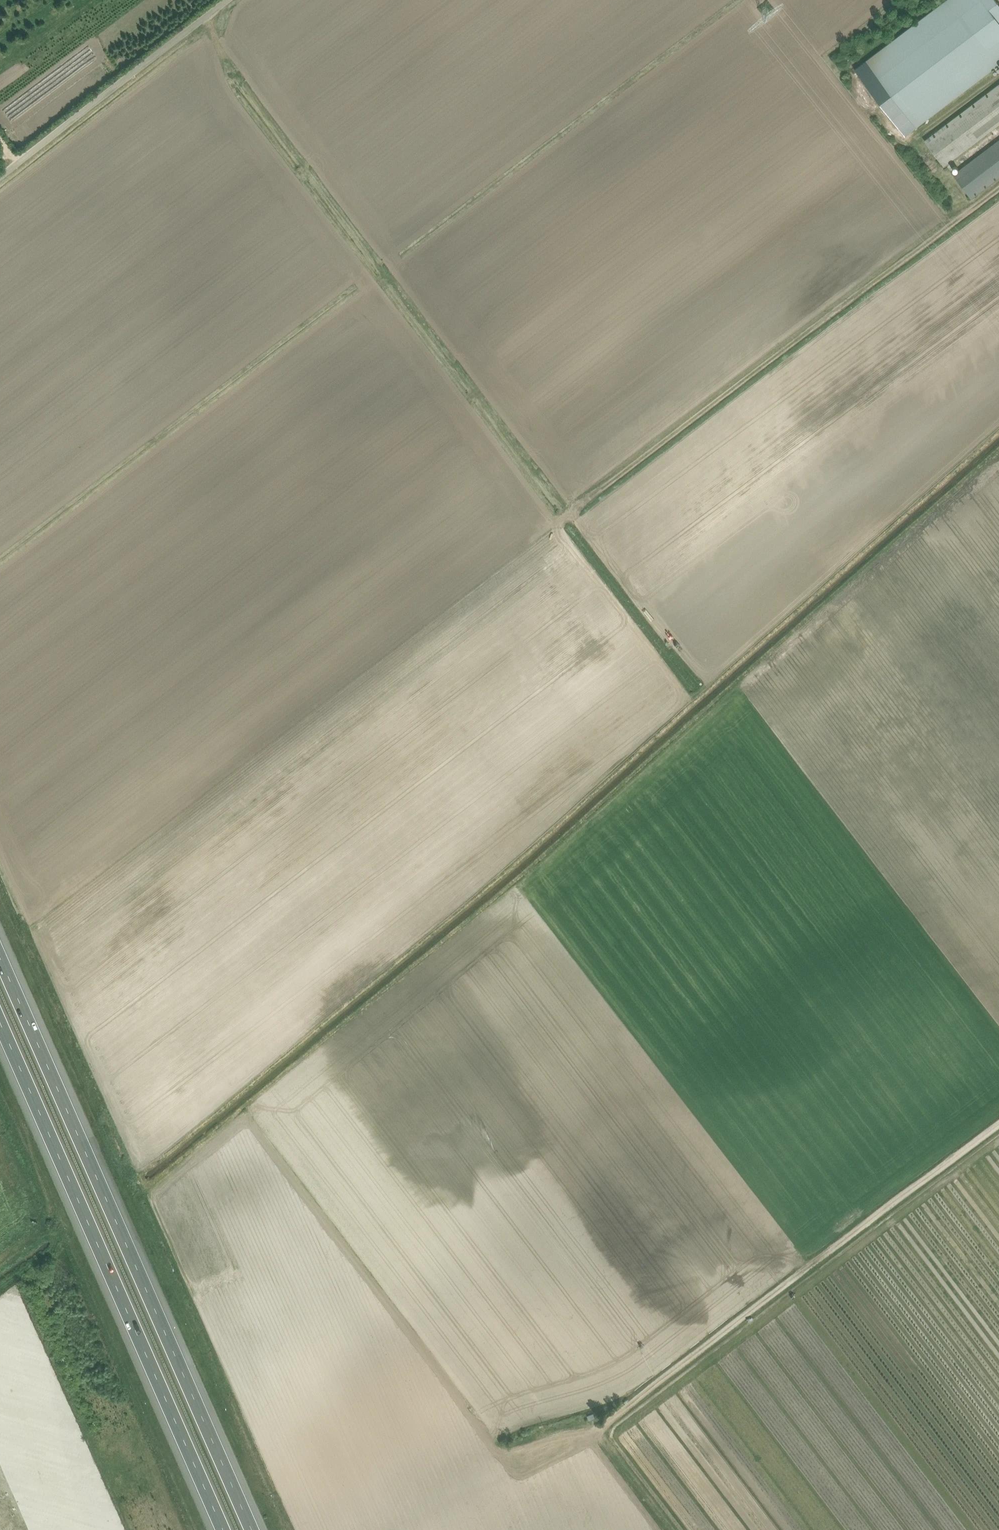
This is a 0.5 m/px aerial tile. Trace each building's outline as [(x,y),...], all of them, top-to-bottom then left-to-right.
[(993,0),(946,0),(855,69),(905,135),(998,64),(998,26),(991,15),(998,9),(998,8),(993,0)] [(927,139),(946,164),(998,124),(998,84),(927,139)] [(998,176),(998,140),(953,174),(970,197),(998,176)]
